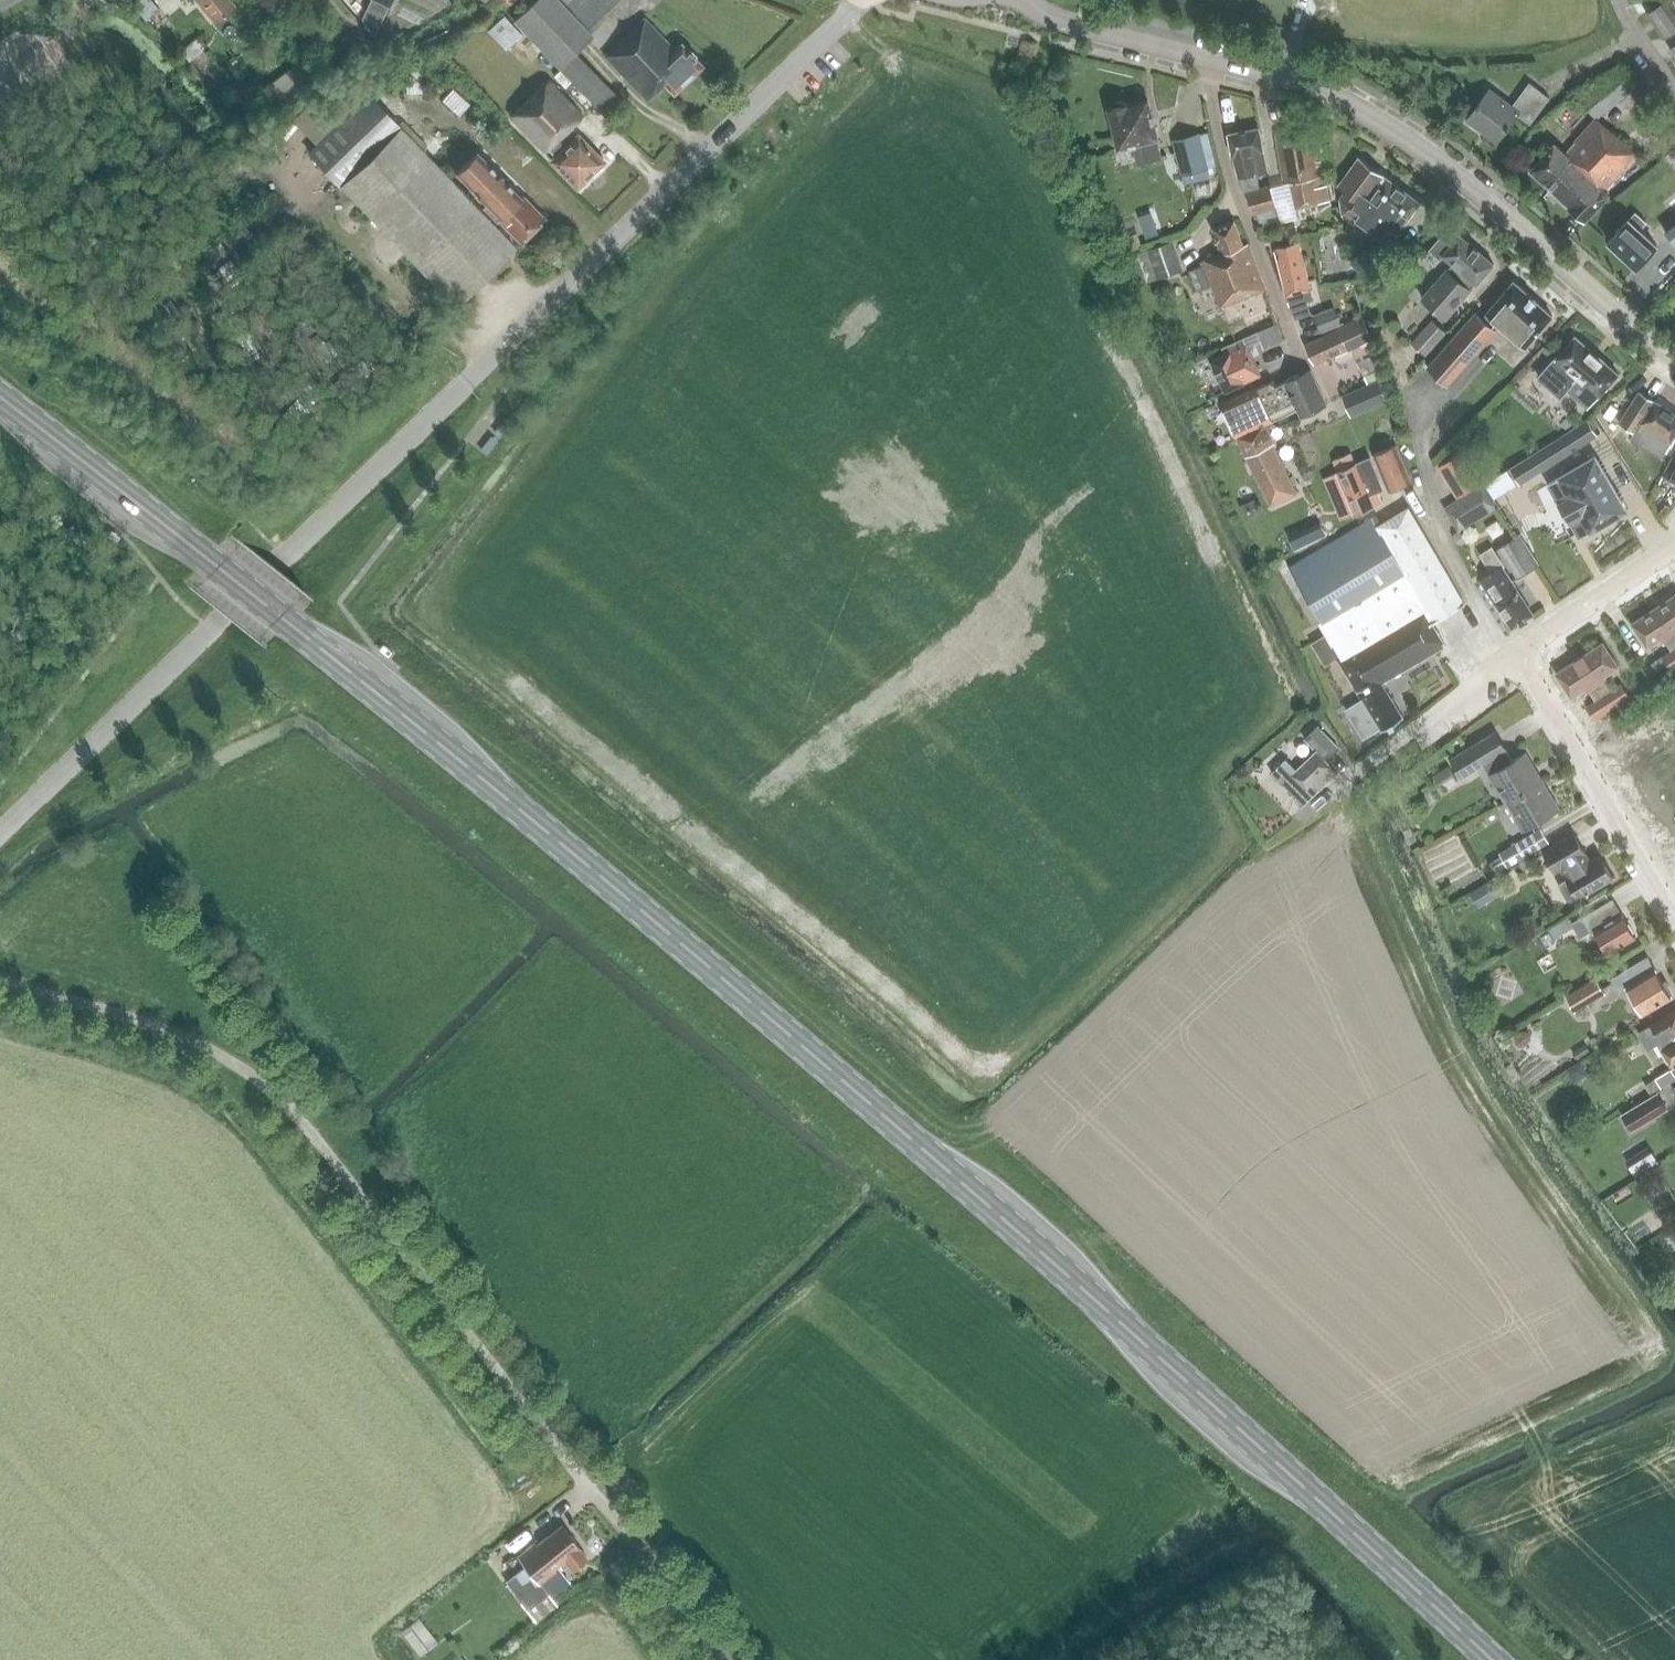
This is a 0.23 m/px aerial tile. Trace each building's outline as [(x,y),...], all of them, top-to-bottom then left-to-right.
[(234,6),(230,0),(197,0),(214,22),(234,6)] [(514,20),(558,66),(574,51),(592,34),(587,29),(618,0),(534,0),(514,20)] [(1674,30),(1674,16),(1665,0),(1664,0),(1646,12),(1663,38),(1674,30)] [(512,24),(503,14),(487,29),(496,39),(512,24)] [(673,93),(702,65),(681,43),(674,50),(644,18),(604,56),(646,100),(664,83),(673,93)] [(394,41),(386,28),(376,34),(383,47),(394,41)] [(308,72),(299,61),(259,91),(268,102),(308,72)] [(336,79),(294,119),(301,127),(316,144),(309,152),(342,186),(455,304),(514,246),(448,178),(368,94),(358,103),(350,95),(336,79)] [(576,186),(602,161),(577,136),(568,144),(561,136),(583,114),(548,79),(510,116),(545,151),(548,148),(556,156),(552,160),(576,186)] [(1530,123),(1550,97),(1529,82),(1512,106),(1489,88),(1466,119),(1497,142),(1518,114),(1530,123)] [(1162,158),(1157,138),(1147,99),(1129,104),(1128,102),(1108,108),(1119,148),(1132,145),(1137,165),(1162,158)] [(1637,155),(1597,118),(1596,118),(1595,118),(1564,153),(1554,144),(1530,170),(1551,188),(1574,162),(1605,190),(1637,155)] [(1327,185),(1326,185),(1322,186),(1312,127),(1275,133),(1284,183),(1290,181),(1296,208),(1318,203),(1318,202),(1329,200),(1327,185)] [(1258,128),(1228,134),(1232,156),(1233,156),(1238,176),(1238,177),(1239,176),(1243,190),(1243,192),(1244,192),(1246,191),(1260,187),(1256,173),(1267,171),(1264,159),(1263,150),(1258,128)] [(1172,139),(1181,174),(1182,174),(1184,184),(1211,177),(1209,168),(1200,132),(1172,139)] [(477,151),(455,172),(486,204),(482,207),(496,222),(499,219),(520,241),(531,230),(537,230),(541,225),(542,219),(544,217),(522,195),(521,196),(477,151)] [(1408,218),(1420,202),(1385,176),(1358,157),(1338,184),(1346,190),(1340,198),(1343,213),(1354,222),(1357,217),(1377,232),(1376,234),(1380,237),(1358,255),(1372,272),(1403,246),(1389,234),(1392,230),(1397,234),(1408,218)] [(1609,194),(1605,190),(1574,162),(1551,188),(1569,206),(1585,221),(1609,194)] [(1260,187),(1246,191),(1253,213),(1256,212),(1261,211),(1275,207),(1277,207),(1270,186),(1269,184),(1260,187)] [(1636,267),(1656,245),(1639,230),(1646,222),(1635,212),(1628,220),(1628,219),(1608,241),(1636,267)] [(1221,306),(1265,289),(1247,243),(1243,245),(1234,220),(1213,228),(1223,252),(1203,260),(1221,306)] [(1665,231),(1674,244),(1674,223),(1665,231)] [(1446,318),(1475,283),(1476,284),(1494,264),(1459,234),(1450,244),(1440,236),(1429,249),(1440,259),(1443,255),(1452,263),(1447,269),(1447,268),(1422,297),(1446,318)] [(1183,270),(1173,240),(1147,249),(1157,279),(1183,270)] [(1307,300),(1313,299),(1310,289),(1298,241),(1275,248),(1286,295),(1288,295),(1290,304),(1294,319),(1311,313),(1307,300)] [(1210,285),(1201,264),(1188,270),(1197,291),(1210,285)] [(1525,347),(1552,316),(1514,281),(1486,312),(1525,347)] [(1341,324),(1334,306),(1313,314),(1321,332),(1341,324)] [(1447,385),(1496,330),(1475,312),(1427,367),(1447,385)] [(1386,376),(1383,367),(1378,351),(1362,316),(1348,323),(1305,344),(1314,364),(1350,347),(1364,376),(1367,383),(1378,379),(1386,376)] [(1425,355),(1446,332),(1433,319),(1412,342),(1425,355)] [(1263,348),(1283,339),(1277,322),(1222,347),(1225,354),(1211,360),(1226,390),(1260,375),(1247,347),(1260,341),(1263,348)] [(1599,395),(1618,374),(1575,336),(1556,357),(1537,378),(1560,398),(1567,390),(1587,408),(1599,395)] [(1272,420),(1237,435),(1270,505),(1296,492),(1289,477),(1273,443),(1274,442),(1267,428),(1274,425),(1272,420),(1296,407),(1301,416),(1327,404),(1310,371),(1301,375),(1300,373),(1284,381),(1285,384),(1278,388),(1273,380),(1257,387),(1272,420)] [(1387,399),(1378,379),(1367,383),(1341,395),(1350,416),(1387,399)] [(1236,436),(1237,435),(1272,420),(1257,387),(1221,403),(1236,436)] [(1674,434),(1674,413),(1655,400),(1655,401),(1639,391),(1619,422),(1634,432),(1630,437),(1661,457),(1672,441),(1671,440),(1674,434)] [(1597,436),(1587,419),(1509,467),(1519,484),(1597,436)] [(1388,491),(1410,482),(1395,445),(1374,454),(1388,491)] [(1477,484),(1459,453),(1437,466),(1456,497),(1477,484)] [(1663,475),(1671,479),(1670,480),(1674,483),(1674,455),(1673,454),(1663,475)] [(1607,520),(1627,509),(1595,456),(1548,483),(1580,536),(1591,530),(1595,537),(1611,528),(1607,520)] [(1377,491),(1382,488),(1369,458),(1356,463),(1337,471),(1355,514),(1373,506),(1381,502),(1377,491)] [(1459,531),(1498,506),(1483,482),(1444,506),(1459,531)] [(1432,622),(1464,602),(1408,507),(1378,525),(1373,517),(1323,547),(1319,540),(1300,552),(1304,558),(1290,567),(1322,621),(1318,622),(1332,645),(1334,644),(1340,656),(1359,644),(1376,672),(1395,661),(1401,671),(1446,645),(1432,622)] [(1516,579),(1538,564),(1520,534),(1497,548),(1516,579)] [(1518,589),(1503,566),(1504,566),(1492,547),(1481,554),(1493,572),(1481,580),(1496,603),(1497,602),(1512,625),(1516,623),(1528,616),(1528,615),(1531,613),(1516,590),(1518,589)] [(1660,620),(1674,642),(1674,610),(1660,620)] [(1636,636),(1657,667),(1674,656),(1674,642),(1660,620),(1636,636)] [(1591,685),(1622,660),(1599,632),(1556,666),(1575,690),(1587,680),(1591,685)] [(1382,682),(1401,671),(1395,661),(1376,672),(1359,644),(1340,656),(1337,657),(1363,699),(1352,705),(1364,724),(1374,718),(1382,730),(1403,717),(1382,682)] [(1596,714),(1634,692),(1625,676),(1587,699),(1596,714)] [(1317,725),(1303,738),(1315,751),(1316,751),(1325,760),(1337,749),(1338,747),(1334,742),(1317,725)] [(1525,752),(1512,760),(1495,731),(1451,758),(1462,776),(1482,763),(1505,802),(1542,780),(1525,752)] [(1630,764),(1645,788),(1674,770),(1674,765),(1662,744),(1630,764)] [(1285,758),(1271,772),(1282,785),(1284,783),(1297,797),(1294,799),(1300,806),(1303,803),(1304,804),(1313,795),(1337,773),(1330,766),(1331,766),(1325,760),(1316,751),(1315,751),(1314,752),(1314,753),(1304,762),(1296,769),(1285,758)] [(1645,788),(1659,813),(1674,803),(1674,770),(1645,788)] [(1542,780),(1505,802),(1522,830),(1559,808),(1542,780)] [(1549,842),(1540,826),(1498,851),(1507,867),(1549,842)] [(1590,862),(1577,840),(1573,833),(1542,851),(1554,872),(1560,869),(1566,878),(1560,881),(1559,887),(1566,899),(1571,900),(1578,895),(1579,897),(1600,885),(1600,884),(1612,877),(1599,856),(1590,862)] [(1494,878),(1470,892),(1478,906),(1502,892),(1494,878)] [(1611,899),(1609,900),(1606,894),(1579,909),(1583,915),(1572,922),(1580,937),(1594,929),(1608,952),(1635,936),(1621,912),(1619,913),(1611,899)] [(1642,1013),(1671,995),(1656,969),(1655,970),(1647,956),(1623,971),(1612,978),(1620,992),(1627,988),(1642,1013)] [(1575,1011),(1604,993),(1595,977),(1565,995),(1575,1011)] [(1674,1066),(1674,1011),(1638,1033),(1647,1049),(1659,1042),(1666,1052),(1664,1057),(1668,1063),(1673,1065),(1674,1066)] [(1526,1029),(1521,1029),(1514,1037),(1514,1042),(1518,1046),(1523,1045),(1530,1038),(1530,1033),(1526,1029)] [(1585,1044),(1572,1052),(1577,1058),(1589,1050),(1585,1044)] [(1660,1087),(1674,1079),(1674,1074),(1671,1067),(1654,1077),(1660,1087)] [(1668,1109),(1657,1091),(1621,1114),(1631,1131),(1668,1109)] [(1636,1170),(1662,1159),(1654,1142),(1629,1153),(1636,1170)] [(553,1566),(556,1564),(579,1546),(562,1524),(535,1544),(534,1542),(517,1555),(525,1565),(506,1580),(527,1607),(528,1606),(546,1591),(538,1581),(555,1569),(553,1566)] [(546,1591),(528,1606),(536,1616),(555,1602),(551,1596),(569,1582),(556,1564),(553,1566),(555,1569),(538,1581),(546,1591)] [(422,1611),(404,1625),(422,1648),(440,1635),(422,1611)]
